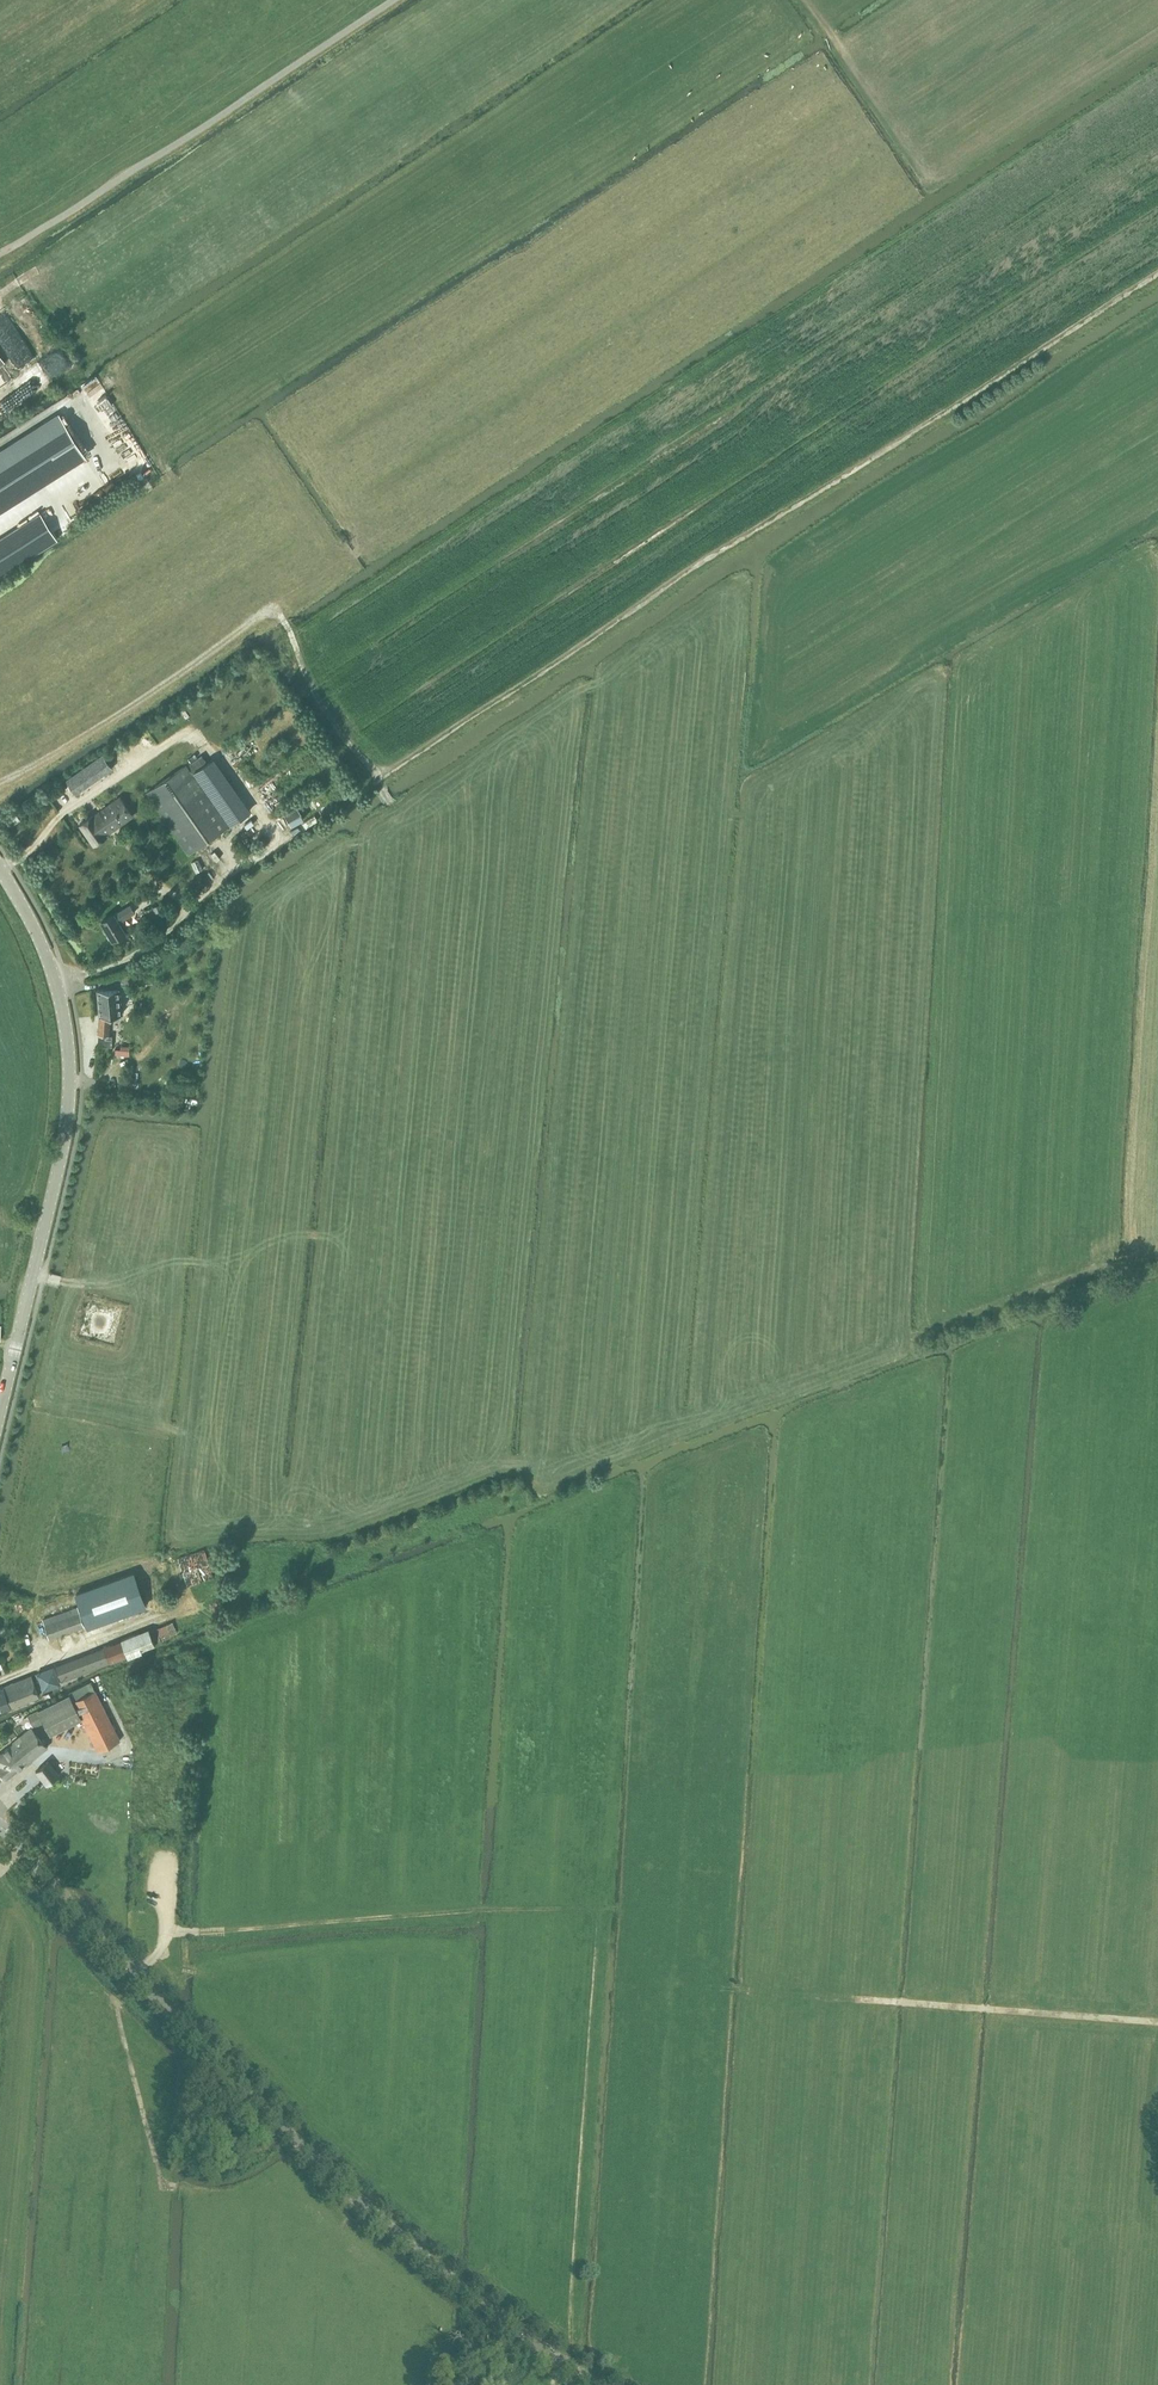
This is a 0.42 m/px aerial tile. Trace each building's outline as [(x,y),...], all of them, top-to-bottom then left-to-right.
[(0,450),(0,512),(87,457),(58,413),(0,450)] [(45,545),(30,522),(9,535),(0,541),(0,574),(45,545)] [(113,769),(104,755),(68,780),(78,794),(113,769)] [(247,813),(211,761),(194,772),(231,825),(247,813)] [(186,765),(146,793),(189,854),(229,826),(186,765)] [(120,795),(77,823),(93,845),(135,815),(120,795)] [(17,814),(11,818),(15,823),(20,820),(17,814)] [(130,905),(114,914),(119,922),(134,912),(130,905)] [(114,914),(101,922),(108,932),(107,935),(109,938),(112,939),(113,940),(125,932),(119,922),(114,914)] [(119,988),(98,990),(98,996),(100,1016),(121,1014),(120,1006),(121,1006),(119,988)] [(111,1019),(101,1018),(99,1034),(110,1035),(111,1019)] [(122,1050),(116,1050),(116,1054),(130,1055),(130,1047),(122,1046),(122,1050)] [(178,1557),(182,1571),(187,1587),(188,1586),(190,1591),(195,1604),(225,1593),(223,1587),(221,1588),(218,1580),(217,1576),(219,1575),(210,1548),(204,1549),(178,1557)] [(76,1594),(88,1627),(145,1607),(133,1573),(76,1594)] [(43,1620),(49,1639),(84,1626),(78,1607),(43,1620)] [(100,1649),(56,1666),(62,1681),(111,1662),(112,1664),(155,1647),(154,1644),(172,1637),(171,1635),(177,1632),(173,1622),(167,1625),(149,1631),(148,1629),(121,1640),(122,1640),(100,1649)] [(37,1673),(44,1690),(60,1683),(54,1667),(37,1673)] [(11,1684),(3,1686),(4,1688),(0,1689),(0,1711),(40,1696),(32,1675),(11,1684)] [(39,1710),(51,1733),(82,1718),(98,1751),(120,1741),(91,1682),(69,1693),(70,1695),(39,1710)] [(11,1746),(0,1754),(0,1764),(0,1765),(0,1773),(5,1779),(25,1763),(27,1765),(32,1761),(31,1760),(47,1746),(32,1727),(13,1742),(14,1743),(11,1746)] [(36,1771),(47,1784),(60,1774),(49,1761),(36,1771)]
